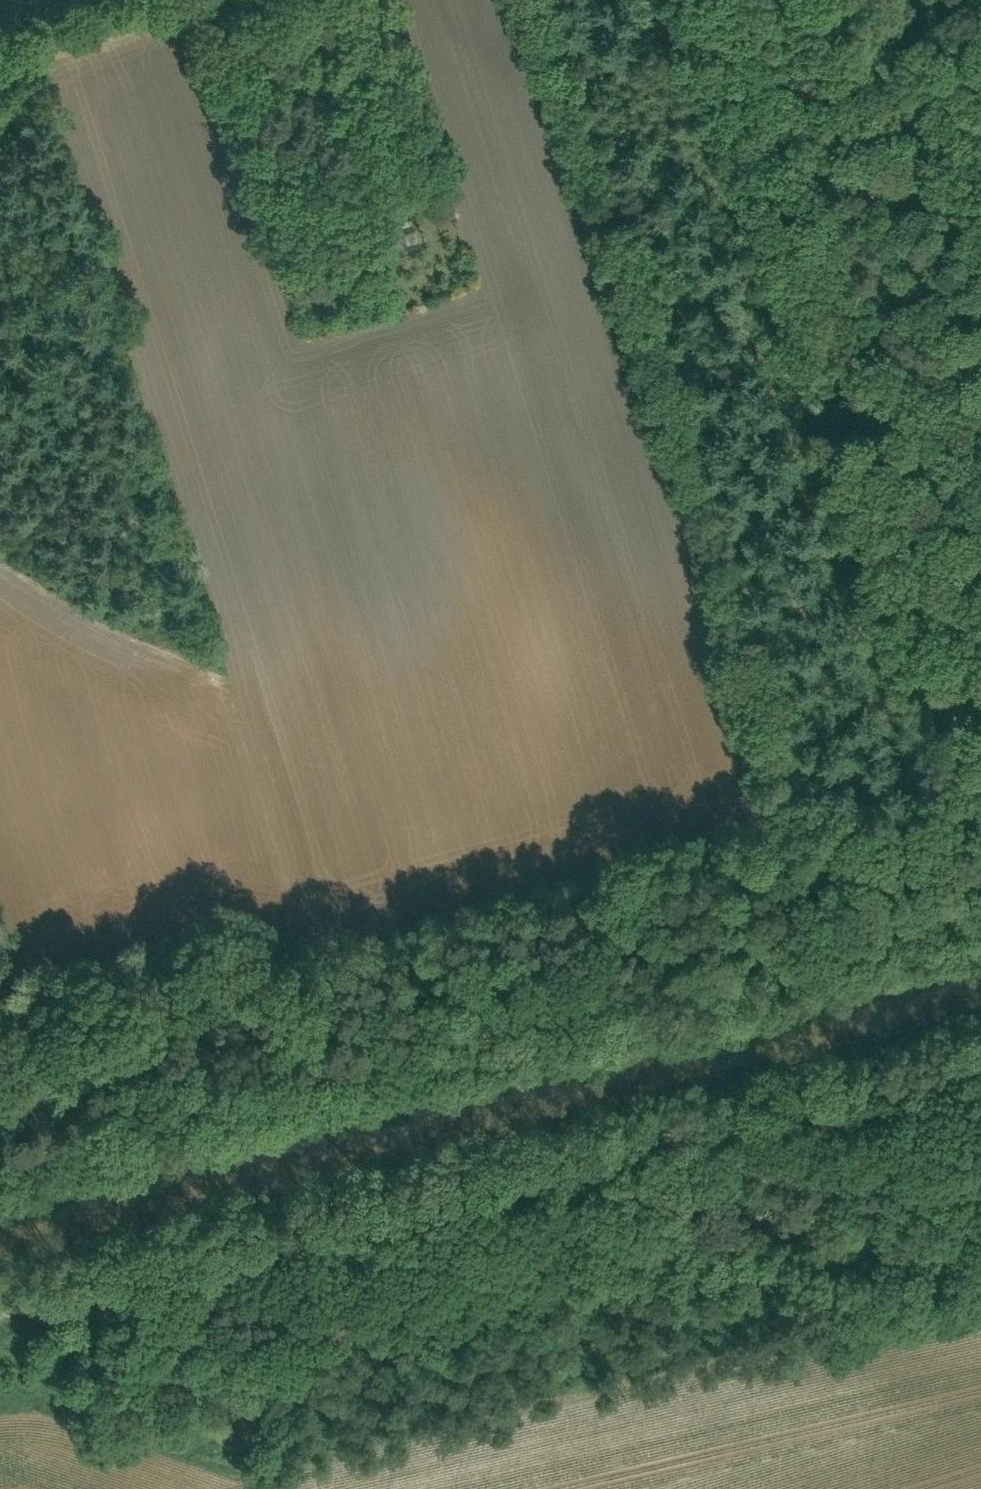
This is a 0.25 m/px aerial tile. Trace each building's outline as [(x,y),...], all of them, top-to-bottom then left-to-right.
[(413,218),(385,227),(395,258),(423,250),(413,218)]
